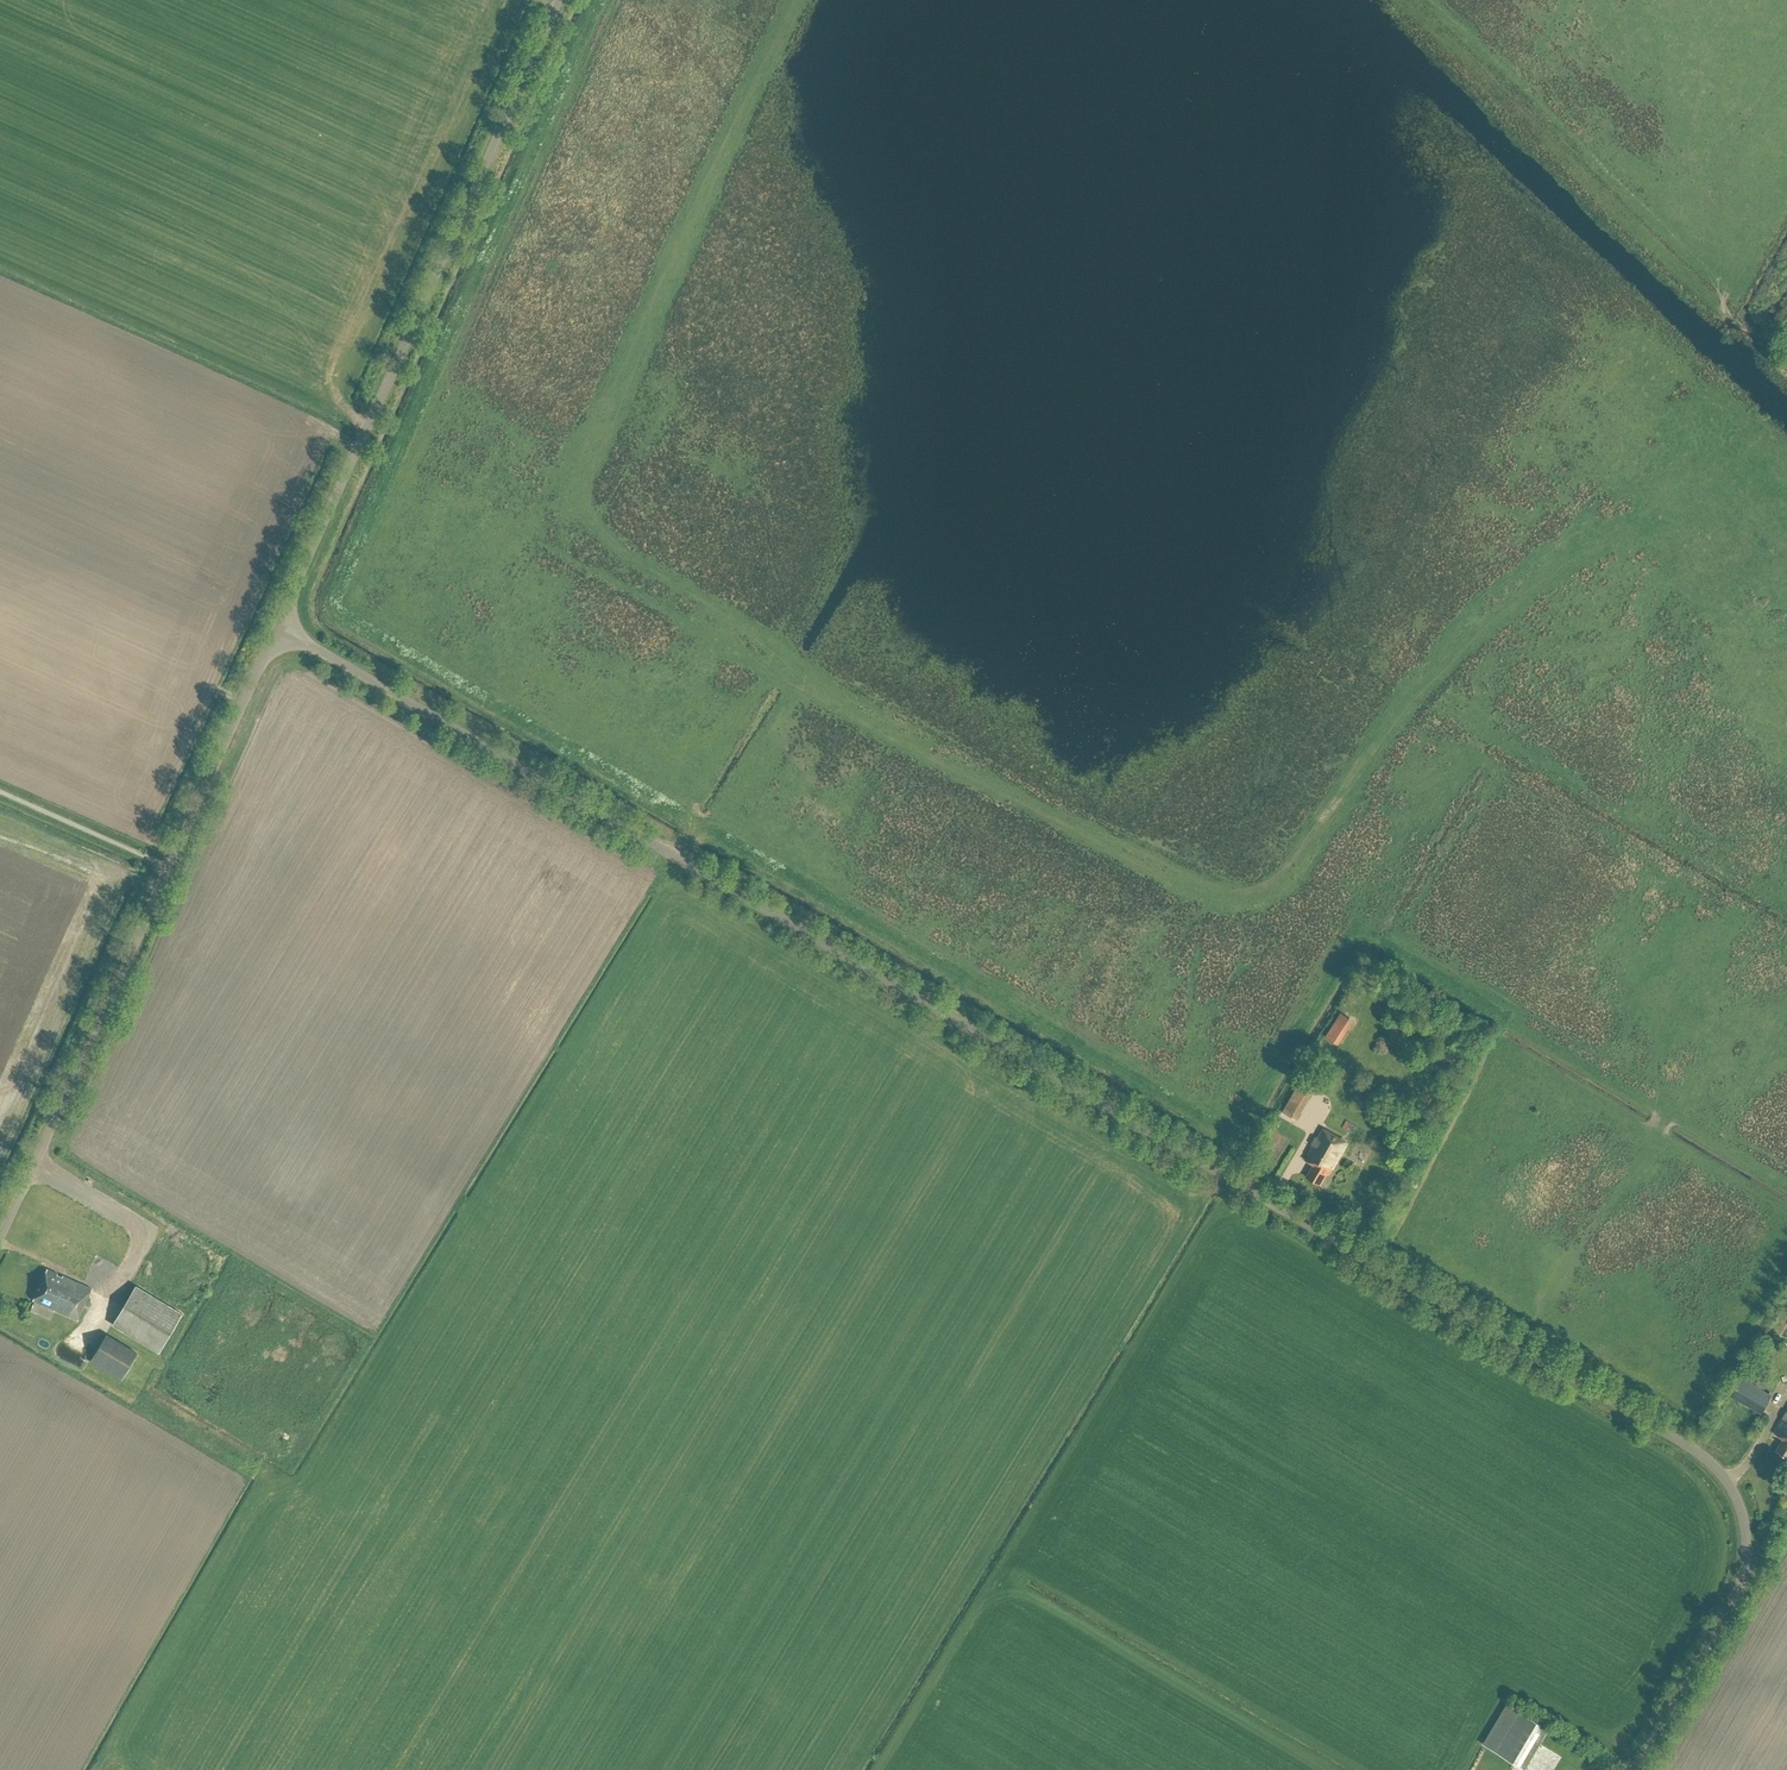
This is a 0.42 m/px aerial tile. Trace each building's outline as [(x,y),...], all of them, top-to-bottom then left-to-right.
[(1340,1045),(1356,1021),(1340,1011),(1324,1035),(1340,1045)] [(1297,1120),(1313,1093),(1298,1084),(1283,1112),(1297,1120)] [(1347,1142),(1324,1128),(1306,1158),(1316,1164),(1309,1176),(1322,1184),(1347,1142)] [(13,1277),(18,1274),(12,1263),(7,1266),(13,1277)] [(47,1269),(34,1299),(78,1319),(91,1288),(47,1269)] [(136,1285),(113,1324),(159,1351),(182,1313),(136,1285)] [(60,1326),(64,1318),(22,1299),(18,1307),(60,1326)] [(138,1352),(108,1334),(91,1361),(121,1379),(138,1352)] [(108,1390),(114,1378),(83,1361),(76,1373),(108,1390)] [(1771,1395),(1742,1378),(1731,1395),(1761,1412),(1771,1395)] [(1720,1405),(1737,1413),(1740,1407),(1723,1399),(1720,1405)] [(1775,1433),(1784,1438),(1777,1449),(1786,1455),(1786,1413),(1775,1433)] [(1549,1727),(1508,1703),(1484,1743),(1525,1768),(1549,1727)]
